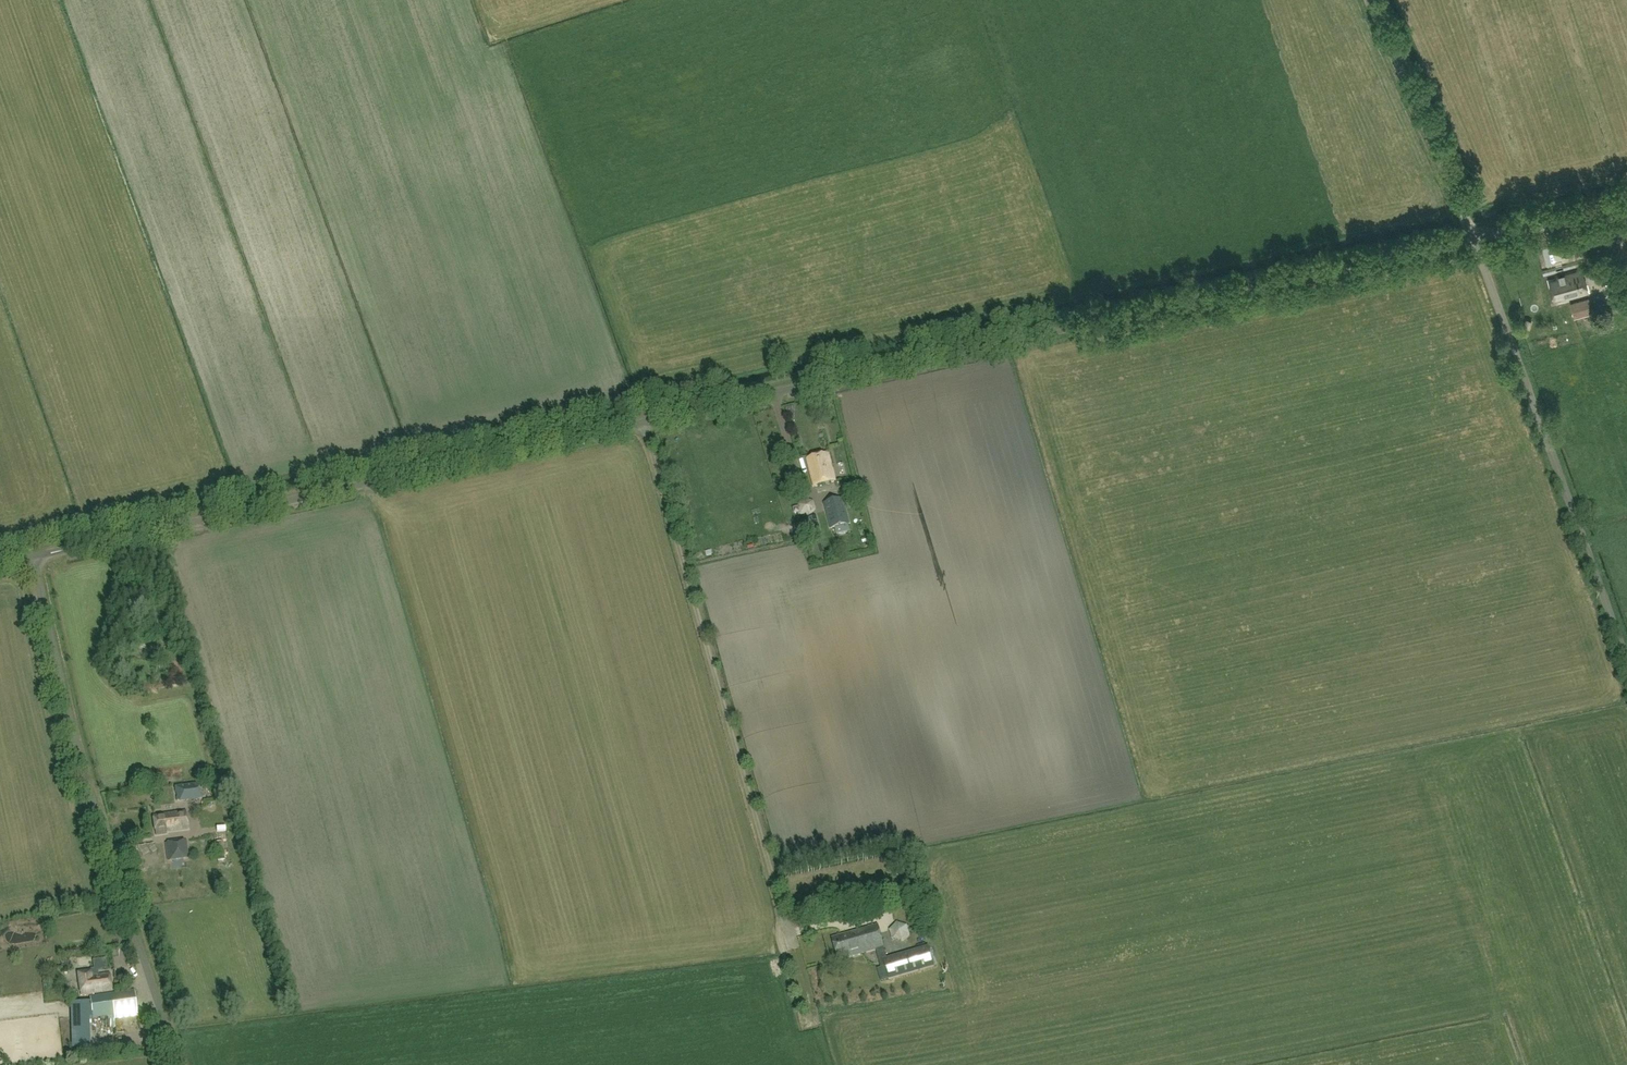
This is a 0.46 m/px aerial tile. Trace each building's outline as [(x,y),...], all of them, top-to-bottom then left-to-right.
[(1606,281),(1611,275),(1610,268),(1601,266),(1596,272),(1598,280),(1606,281)] [(1557,279),(1558,281),(1550,283),(1554,300),(1563,298),(1563,300),(1588,293),(1582,272),(1557,279)] [(1589,300),(1571,305),(1575,319),(1593,314),(1589,300)] [(828,455),(807,461),(814,487),(835,482),(828,455)] [(831,501),(823,504),(830,529),(850,523),(844,498),(831,501)] [(177,802),(201,799),(199,785),(175,788),(177,802)] [(188,830),(186,813),(153,817),(155,836),(167,834),(166,833),(188,830)] [(189,858),(186,840),(166,842),(168,860),(189,858)] [(223,841),(215,842),(217,857),(225,856),(223,841)] [(892,940),(902,943),(910,936),(907,926),(897,923),(889,930),(892,940)] [(838,961),(876,951),(881,968),(885,967),(888,979),(934,967),(928,947),(887,958),(878,925),(832,938),(838,961)] [(789,939),(792,951),(804,948),(800,936),(789,939)] [(127,948),(116,949),(117,963),(129,962),(127,948)] [(94,971),(107,969),(105,959),(92,961),(94,971)] [(92,976),(92,971),(78,973),(81,996),(93,995),(93,993),(112,991),(110,974),(92,976)] [(90,1001),(89,1002),(71,1002),(71,1019),(89,1018),(116,1016),(116,1019),(138,1016),(135,992),(89,998),(90,1001)]
